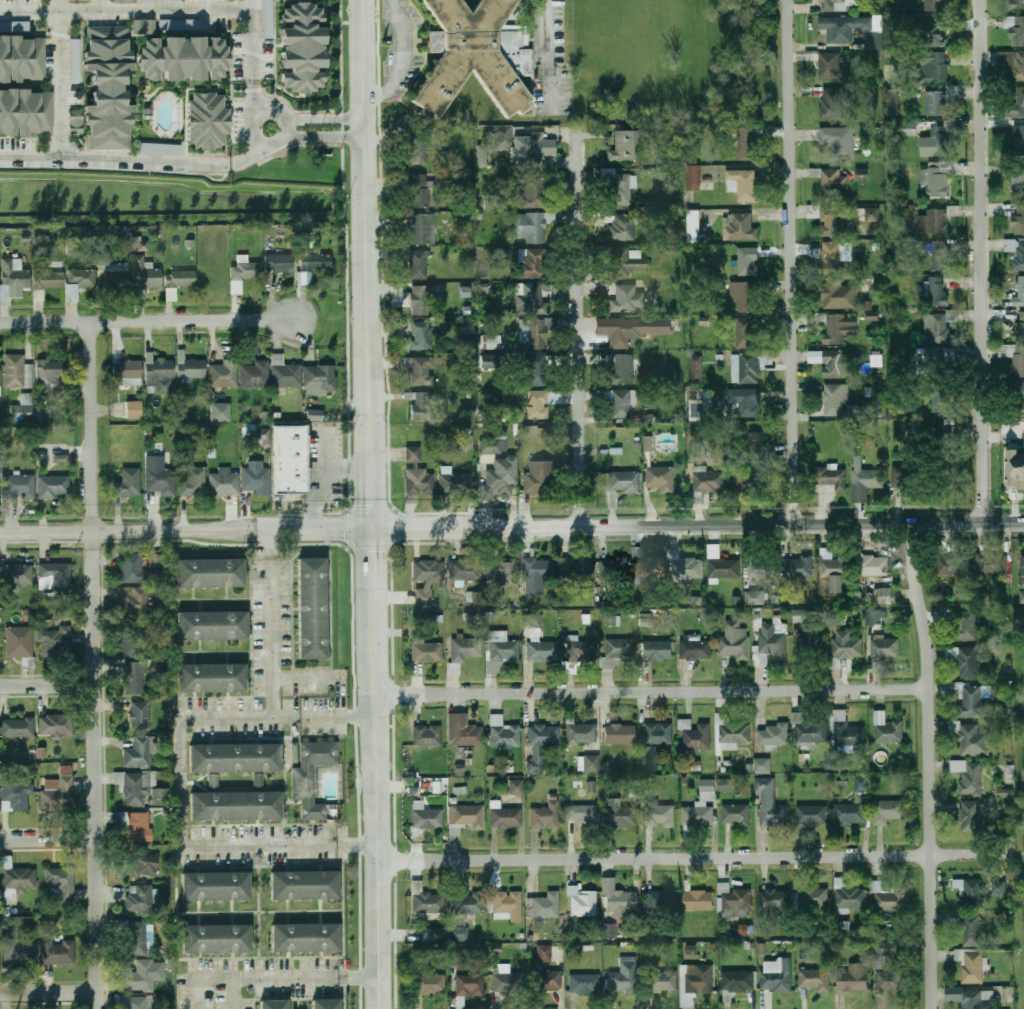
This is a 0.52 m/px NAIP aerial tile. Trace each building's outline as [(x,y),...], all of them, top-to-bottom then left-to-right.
[(446,34),(422,0),(460,0),(471,15),(481,0),(521,0),(497,34),(497,50),(533,100),(528,104),(531,108),(521,115),(518,111),(507,119),(472,70),(439,118),(434,115),(431,119),(421,112),(424,108),(412,100),(447,50),(445,50),(440,50),(440,53),(430,53),(430,31),(440,31),(440,34),(445,34),(446,34)] [(851,0),(820,0),(820,11),(837,11),(837,4),(851,4),(851,0)] [(950,11),(950,0),(925,0),(925,11),(950,11)] [(1013,9),(1023,9),(1023,0),(1013,0),(1013,9)] [(295,2),(307,2),(307,4),(314,5),(314,8),(320,9),(320,14),(323,14),(323,22),(314,23),(314,28),(324,28),(323,46),(321,45),(321,51),(324,52),(324,68),(313,68),(314,73),(323,73),(324,83),(321,82),(321,87),(314,87),(314,91),(308,92),(308,94),(296,94),(297,92),(291,92),(290,88),(283,88),(283,82),(281,83),(281,73),(290,73),(290,68),(280,69),(280,52),(282,52),(282,45),(280,45),(280,29),(289,28),(289,24),(280,24),(280,14),(282,14),(282,9),(289,9),(289,5),(296,4),(295,2)] [(1003,16),(1003,28),(1010,28),(1010,45),(1023,45),(1023,16),(1003,16)] [(873,17),(827,17),(827,43),(855,43),(855,31),(873,31),(873,17)] [(154,19),(133,20),(133,35),(155,34),(154,19)] [(159,29),(206,30),(206,20),(159,19),(159,29)] [(0,22),(0,32),(30,31),(30,21),(0,22)] [(945,45),(945,21),(914,21),(914,45),(945,45)] [(89,26),(128,26),(129,41),(127,41),(127,51),(131,51),(131,62),(133,63),(133,70),(124,71),(125,85),(121,85),(122,92),(124,92),(126,105),(133,105),(133,113),(132,113),(132,124),(129,125),(128,134),(130,134),(130,149),(88,149),(88,134),(89,134),(89,125),(85,125),(85,115),(89,114),(89,113),(84,113),(84,105),(92,106),(92,102),(91,102),(91,92),(95,92),(95,85),(91,85),(91,81),(92,71),(83,71),(83,64),(84,64),(84,51),(88,51),(88,40),(89,40),(89,26)] [(6,82),(0,82),(0,35),(7,35),(7,43),(10,43),(10,36),(20,36),(20,39),(32,39),(32,37),(44,37),(45,78),(32,78),(32,76),(20,77),(20,81),(11,81),(11,73),(6,74),(6,82)] [(138,66),(138,54),(140,54),(141,47),(145,47),(145,41),(150,41),(150,38),(158,38),(159,47),(164,47),(164,37),(182,38),(181,40),(187,40),(188,37),(204,37),(204,48),(209,47),(209,38),(219,38),(219,40),(223,40),(224,47),(227,47),(228,54),(230,53),(230,65),(228,65),(228,71),(224,71),(224,78),(218,78),(218,80),(209,80),(209,72),(204,72),(205,81),(188,81),(188,79),(181,79),(181,81),(165,81),(164,72),(160,72),(159,81),(150,81),(150,79),(145,79),(145,72),(140,72),(140,65),(138,66)] [(80,39),(70,39),(71,81),(80,81),(80,39)] [(819,79),(845,79),(845,52),(819,52),(819,79)] [(922,81),(947,81),(947,52),(922,52),(922,81)] [(996,52),(996,64),(1010,64),(1010,80),(1023,80),(1023,52),(996,52)] [(926,90),(926,114),(947,114),(947,99),(958,99),(958,85),(947,85),(947,90),(926,90)] [(1014,86),(1014,102),(998,102),(999,117),(1023,117),(1023,86),(1014,86)] [(821,87),(821,119),(842,119),(842,87),(821,87)] [(898,115),(897,88),(886,89),(887,116),(898,115)] [(5,135),(0,135),(0,92),(6,92),(5,89),(15,89),(15,97),(18,97),(18,90),(28,90),(28,93),(40,93),(40,92),(52,92),(52,132),(39,132),(39,131),(27,131),(27,135),(19,135),(19,128),(14,128),(14,136),(5,136),(5,135)] [(190,100),(190,143),(195,143),(195,148),(201,148),(201,151),(214,151),(214,148),(221,148),(221,145),(226,145),(226,136),(231,136),(231,108),(225,108),(225,95),(216,95),(216,92),(193,92),(193,100),(190,100)] [(84,133),(84,116),(68,117),(69,134),(84,133)] [(916,122),(901,122),(901,135),(916,135),(916,122)] [(495,148),(513,148),(513,164),(543,164),(543,155),(556,155),(556,140),(544,140),(544,133),(512,133),(512,125),(495,125),(495,148)] [(949,125),(931,125),(931,155),(949,155),(949,125)] [(1014,125),(1013,155),(1023,155),(1023,149),(1023,126),(1014,125)] [(821,127),(821,145),(832,145),(832,159),(853,159),(853,127),(821,127)] [(615,150),(608,150),(608,160),(640,160),(640,130),(615,130),(615,150)] [(428,164),(428,134),(409,134),(409,164),(428,164)] [(739,157),(752,157),(750,136),(738,136),(739,157)] [(181,144),(139,143),(138,153),(181,155),(181,144)] [(486,145),(477,145),(477,168),(486,168),(486,145)] [(929,162),(929,170),(922,170),(922,183),(928,183),(928,196),(951,196),(950,162),(929,162)] [(702,165),(687,165),(687,188),(702,188),(702,165)] [(1012,171),(1012,196),(1023,196),(1023,166),(1023,171),(1012,171)] [(869,181),(868,168),(855,168),(856,181),(869,181)] [(821,170),(821,190),(851,190),(851,170),(821,170)] [(739,200),(756,200),(756,172),(727,172),(727,190),(739,190),(739,200)] [(631,204),(631,173),(601,173),(601,185),(612,185),(612,204),(631,204)] [(409,208),(429,208),(429,174),(409,174),(409,208)] [(522,206),(543,206),(543,179),(522,179),(522,206)] [(493,195),(484,195),(484,210),(493,210),(493,195)] [(1016,206),(1016,214),(1011,214),(1013,235),(1023,234),(1023,205),(1016,206)] [(823,236),(848,236),(848,206),(823,206),(823,236)] [(700,210),(687,210),(687,242),(700,242),(700,210)] [(927,233),(948,233),(948,210),(927,210),(927,233)] [(517,213),(518,239),(526,238),(526,243),(547,243),(547,223),(555,223),(555,213),(517,213)] [(407,214),(407,245),(436,245),(436,214),(407,214)] [(610,240),(634,240),(634,214),(610,214),(610,240)] [(758,240),(758,228),(752,228),(752,214),(724,214),(724,240),(758,240)] [(1004,239),(1004,251),(1013,251),(1013,270),(1023,270),(1023,239),(1004,239)] [(949,240),(933,240),(933,270),(949,270),(949,240)] [(821,241),(821,269),(843,269),(843,241),(821,241)] [(631,278),(631,270),(646,271),(646,259),(629,259),(630,247),(608,246),(608,278),(631,278)] [(758,247),(738,247),(738,276),(758,276),(758,247)] [(544,248),(525,248),(525,256),(519,256),(519,278),(544,278),(544,248)] [(411,280),(428,280),(428,251),(411,251),(411,280)] [(293,254),(266,254),(266,272),(293,272),(293,254)] [(300,270),(332,270),(332,254),(300,254),(300,270)] [(146,255),(135,255),(134,299),(145,299),(146,288),(162,288),(162,268),(146,268),(146,255)] [(30,270),(14,270),(14,259),(2,259),(2,303),(14,303),(14,289),(30,289),(30,270)] [(129,262),(99,262),(99,288),(129,288),(129,262)] [(231,294),(242,294),(242,278),(261,278),(261,263),(231,263),(231,294)] [(167,300),(176,300),(176,286),(196,287),(196,269),(167,269),(167,300)] [(35,271),(36,299),(44,299),(44,288),(66,288),(65,270),(35,271)] [(69,304),(81,303),(81,290),(97,290),(96,271),(68,272),(69,304)] [(946,306),(946,276),(928,276),(928,306),(946,306)] [(1018,276),(1018,296),(1013,296),(1013,305),(1023,305),(1023,276),(1018,276)] [(855,286),(842,286),(842,278),(823,278),(823,308),(855,308),(855,286)] [(730,282),(730,304),(738,304),(738,312),(753,312),(753,282),(730,282)] [(547,314),(547,301),(543,301),(543,283),(521,283),(521,314),(547,314)] [(430,286),(412,285),(411,315),(429,315),(430,286)] [(636,292),(636,285),(612,285),(612,312),(644,312),(644,292),(636,292)] [(872,311),(871,301),(863,301),(863,311),(867,311),(867,320),(878,320),(878,311),(872,311)] [(958,320),(955,309),(928,314),(933,345),(951,341),(948,322),(958,320)] [(1023,340),(1023,311),(1021,311),(1020,321),(1014,321),(1014,340),(1023,340)] [(825,344),(846,344),(846,334),(857,334),(857,324),(845,324),(845,314),(822,313),(822,324),(825,324),(825,344)] [(629,338),(643,338),(643,318),(596,318),(597,335),(611,334),(611,349),(629,349),(629,338)] [(736,348),(758,348),(758,318),(736,318),(736,348)] [(527,349),(547,349),(547,320),(519,320),(519,343),(527,343),(527,349)] [(411,351),(433,351),(433,322),(411,322),(411,351)] [(474,339),(461,339),(461,352),(474,352),(474,339)] [(1013,377),(1023,377),(1023,346),(998,346),(998,357),(1013,357),(1013,377)] [(952,348),(945,349),(947,360),(954,359),(952,348)] [(823,378),(843,378),(843,350),(823,350),(823,378)] [(185,360),(185,352),(179,352),(179,378),(206,378),(206,360),(185,360)] [(283,364),(283,354),(272,354),(272,387),(302,387),(302,364),(283,364)] [(498,354),(480,355),(480,368),(498,367),(498,354)] [(527,386),(547,386),(548,354),(528,354),(527,386)] [(633,354),(613,354),(613,384),(633,384),(633,354)] [(731,354),(731,383),(759,383),(759,354),(731,354)] [(882,367),(882,354),(871,354),(870,366),(882,367)] [(6,355),(6,387),(25,387),(25,355),(6,355)] [(703,356),(691,356),(690,379),(702,379),(703,356)] [(173,357),(147,357),(147,393),(173,393),(173,357)] [(412,369),(412,385),(432,385),(432,357),(399,357),(399,369),(412,369)] [(237,387),(237,359),(223,359),(223,364),(210,364),(210,387),(237,387)] [(69,360),(38,360),(38,383),(52,383),(52,377),(69,377),(69,360)] [(142,360),(114,360),(114,379),(142,379),(142,360)] [(268,363),(241,363),(241,389),(268,389),(268,363)] [(335,392),(335,365),(305,365),(305,392),(335,392)] [(1014,382),(1015,394),(1023,394),(1023,414),(1023,382),(1014,382)] [(951,383),(931,384),(932,412),(952,412),(951,383)] [(845,416),(845,384),(823,384),(823,416),(845,416)] [(759,388),(728,389),(728,403),(740,403),(740,417),(759,417),(759,388)] [(635,390),(612,390),(612,418),(631,418),(631,404),(635,404),(635,390)] [(528,392),(528,419),(547,419),(547,392),(528,392)] [(32,393),(20,394),(21,405),(13,405),(13,418),(25,418),(32,417),(32,393)] [(434,393),(412,393),(412,421),(434,421),(434,393)] [(861,411),(873,412),(873,399),(861,399),(861,411)] [(689,421),(714,421),(714,400),(689,400),(689,421)] [(127,418),(142,418),(142,402),(127,402),(127,418)] [(231,421),(230,403),(211,403),(211,422),(231,421)] [(274,425),(305,425),(305,494),(274,494),(274,425)] [(939,441),(954,441),(953,425),(938,425),(939,441)] [(544,435),(544,426),(527,426),(527,435),(544,435)] [(270,429),(256,429),(256,442),(263,441),(263,447),(270,447),(270,429)] [(762,432),(748,432),(748,452),(762,452),(762,432)] [(652,451),(652,436),(643,436),(644,451),(652,451)] [(507,455),(507,438),(480,438),(480,455),(507,455)] [(1019,454),(1019,449),(1006,449),(1007,489),(1023,489),(1023,453),(1019,454)] [(68,454),(54,454),(55,463),(68,463),(68,454)] [(557,461),(529,461),(529,472),(524,472),(524,493),(557,493),(557,461)] [(891,486),(908,486),(908,466),(892,466),(891,486)] [(206,467),(188,467),(188,481),(180,481),(180,495),(206,495),(206,467)] [(210,472),(210,496),(239,496),(239,467),(219,467),(219,472),(210,472)] [(256,495),(270,495),(270,467),(243,467),(243,491),(256,491),(256,495)] [(647,467),(647,487),(662,487),(662,492),(674,492),(674,467),(647,467)] [(140,468),(123,468),(123,495),(140,495),(140,468)] [(147,469),(147,492),(162,492),(162,496),(176,496),(176,469),(147,469)] [(511,469),(486,469),(486,485),(480,485),(480,499),(494,499),(494,495),(511,495),(511,469)] [(725,491),(724,471),(706,472),(706,469),(692,469),(693,492),(725,491)] [(732,489),(761,488),(760,469),(732,470),(732,489)] [(846,490),(846,469),(816,469),(816,485),(835,485),(835,490),(846,490)] [(882,487),(882,469),(851,469),(851,501),(868,501),(868,487),(882,487)] [(640,472),(609,472),(609,492),(640,492),(640,472)] [(472,493),(472,474),(440,474),(440,493),(472,493)] [(4,475),(4,498),(34,498),(34,475),(4,475)] [(434,475),(406,475),(406,495),(434,495),(434,475)] [(70,476),(39,476),(39,498),(70,498),(70,476)] [(740,578),(740,559),(718,559),(718,544),(708,544),(709,578),(740,578)] [(820,579),(830,579),(830,592),(846,593),(846,558),(831,558),(831,547),(820,547),(820,579)] [(659,584),(659,559),(643,559),(643,549),(635,549),(635,584),(659,584)] [(703,559),(680,559),(680,552),(670,552),(670,579),(703,579),(703,559)] [(122,583),(146,583),(146,553),(122,553),(122,583)] [(1007,573),(1007,553),(975,553),(975,573),(1007,573)] [(149,555),(149,568),(164,567),(163,554),(149,555)] [(776,556),(747,556),(747,578),(776,578),(776,556)] [(856,575),(887,575),(887,556),(856,556),(856,575)] [(936,556),(936,575),(963,575),(963,556),(936,556)] [(784,557),(784,577),(813,577),(813,557),(784,557)] [(554,576),(554,558),(524,558),(524,595),(544,594),(544,576),(554,576)] [(590,584),(590,558),(571,558),(571,584),(590,584)] [(516,559),(487,559),(487,582),(516,582),(516,559)] [(601,584),(626,584),(626,559),(601,559),(601,584)] [(297,560),(327,560),(327,660),(297,660),(297,560)] [(481,560),(450,560),(450,581),(481,581),(481,560)] [(178,561),(243,561),(243,587),(178,587),(178,561)] [(414,561),(414,582),(445,582),(445,561),(414,561)] [(72,564),(39,564),(39,589),(72,589),(72,564)] [(32,565),(0,565),(0,587),(32,587),(32,565)] [(149,587),(118,587),(118,616),(149,616),(149,587)] [(896,604),(895,587),(879,588),(879,604),(896,604)] [(764,591),(745,591),(745,604),(764,604),(764,591)] [(472,602),(482,602),(482,592),(471,592),(472,602)] [(972,593),(956,593),(956,605),(972,605),(972,593)] [(867,624),(880,624),(880,609),(866,609),(867,624)] [(793,622),(811,622),(811,610),(793,610),(793,622)] [(955,611),(955,640),(976,640),(976,611),(955,611)] [(176,613),(247,613),(247,640),(176,640),(176,613)] [(606,626),(619,625),(618,617),(606,617),(606,626)] [(652,618),(640,618),(639,626),(652,626),(652,618)] [(52,630),(52,620),(40,620),(40,630),(52,630)] [(719,637),(719,655),(749,655),(749,628),(741,628),(741,620),(725,620),(725,637),(719,637)] [(770,665),(770,659),(785,659),(785,625),(758,625),(758,665),(770,665)] [(33,627),(7,627),(7,657),(33,657),(33,627)] [(72,628),(40,627),(39,646),(72,647),(72,628)] [(559,642),(540,642),(540,628),(526,628),(526,639),(527,639),(527,660),(558,661),(559,642)] [(123,657),(143,657),(143,630),(123,630),(123,657)] [(862,639),(851,639),(851,630),(833,630),(833,659),(862,659),(862,639)] [(519,641),(506,641),(506,633),(489,633),(489,672),(501,672),(501,661),(519,661),(519,641)] [(800,633),(800,657),(821,657),(821,633),(800,633)] [(899,638),(871,638),(871,656),(899,656),(899,638)] [(451,639),(451,660),(481,660),(481,639),(451,639)] [(617,668),(617,659),(634,659),(634,639),(602,639),(602,668),(617,668)] [(680,640),(680,659),(712,658),(712,640),(680,640)] [(672,641),(642,641),(642,659),(672,659),(672,641)] [(412,662),(442,662),(442,642),(412,642),(412,662)] [(577,642),(577,662),(595,662),(595,642),(577,642)] [(959,677),(977,677),(977,648),(945,648),(945,659),(959,659),(959,677)] [(125,662),(125,694),(144,694),(144,662),(125,662)] [(449,674),(460,674),(460,663),(448,664),(449,674)] [(178,666),(246,666),(246,693),(178,693),(178,666)] [(991,717),(992,685),(946,685),(946,693),(961,694),(961,716),(991,717)] [(132,703),(152,703),(152,731),(132,731),(132,703)] [(834,745),(865,745),(865,726),(846,726),(846,710),(834,710),(834,745)] [(903,742),(903,721),(886,721),(886,710),(875,710),(875,742),(903,742)] [(805,711),(793,712),(793,743),(827,743),(826,720),(805,720),(805,711)] [(449,745),(483,745),(483,726),(466,726),(466,714),(449,714),(449,745)] [(502,714),(491,714),(491,748),(521,748),(521,725),(502,725),(502,714)] [(727,714),(717,714),(717,743),(750,743),(750,723),(727,723),(727,714)] [(69,717),(40,717),(40,737),(69,737),(69,717)] [(34,719),(1,719),(1,737),(34,737),(34,719)] [(683,730),(683,749),(710,750),(710,723),(694,722),(694,719),(678,719),(677,729),(683,730)] [(574,724),(574,720),(566,720),(566,743),(596,743),(596,724),(574,724)] [(645,722),(645,760),(656,760),(656,745),(672,745),(672,722),(645,722)] [(758,729),(758,745),(788,745),(788,722),(767,722),(767,729),(758,729)] [(979,722),(949,722),(949,734),(960,734),(960,755),(989,754),(989,731),(979,731),(979,722)] [(635,724),(606,724),(606,743),(635,743),(635,724)] [(414,725),(413,746),(441,746),(442,726),(414,725)] [(529,725),(529,773),(544,773),(544,745),(560,745),(560,725),(529,725)] [(134,739),(151,739),(151,768),(124,768),(124,750),(134,750),(134,739)] [(299,740),(335,740),(335,762),(313,762),(313,802),(324,802),(324,818),(299,818),(299,799),(290,799),(290,766),(299,766),(299,740)] [(188,742),(280,742),(280,769),(188,769),(188,742)] [(640,772),(657,771),(656,746),(640,747),(640,772)] [(585,756),(585,770),(598,770),(598,756),(585,756)] [(768,760),(757,760),(757,771),(768,771),(768,760)] [(982,761),(951,760),(951,772),(961,772),(961,794),(981,795),(982,761)] [(74,810),(73,766),(59,766),(59,781),(42,781),(42,810),(74,810)] [(168,789),(154,789),(153,772),(115,773),(116,782),(124,782),(125,806),(169,805),(168,789)] [(254,787),(263,787),(262,773),(253,774),(254,787)] [(209,787),(218,787),(217,774),(208,774),(209,787)] [(774,805),(774,777),(756,777),(756,791),(760,791),(760,825),(788,825),(788,805),(774,805)] [(834,823),(866,823),(867,803),(867,778),(856,777),(855,802),(835,802),(834,823)] [(717,791),(730,791),(730,779),(718,778),(717,791)] [(2,811),(30,811),(30,780),(2,780),(2,811)] [(510,794),(524,794),(524,780),(510,780),(510,794)] [(683,825),(714,824),(713,803),(715,803),(714,785),(699,785),(699,806),(682,806),(683,825)] [(190,790),(281,790),(281,816),(190,816),(190,790)] [(624,798),(606,798),(606,826),(637,826),(637,806),(624,806),(624,798)] [(905,800),(874,800),(874,825),(888,825),(888,818),(905,818),(905,800)] [(980,800),(960,800),(960,829),(980,829),(980,800)] [(531,828),(558,828),(558,801),(549,801),(549,808),(531,807),(531,828)] [(442,828),(442,809),(423,809),(423,803),(413,803),(413,828),(442,828)] [(749,804),(722,804),(722,825),(749,825),(749,804)] [(598,805),(566,805),(566,823),(598,823),(598,805)] [(645,825),(674,825),(674,805),(645,805),(645,825)] [(827,823),(827,805),(797,805),(797,823),(827,823)] [(484,806),(449,806),(449,834),(461,834),(461,825),(472,825),(472,829),(484,829),(484,806)] [(491,827),(522,827),(522,808),(491,808),(491,827)] [(128,841),(151,841),(151,812),(118,812),(118,823),(128,823),(128,841)] [(157,854),(127,854),(127,876),(157,876),(157,854)] [(269,867),(336,867),(336,898),(269,898),(269,867)] [(74,868),(45,868),(45,883),(51,883),(51,894),(61,894),(61,900),(74,900),(74,868)] [(36,869),(3,869),(3,899),(17,899),(17,892),(36,892),(36,869)] [(181,871),(249,871),(249,896),(181,896),(181,871)] [(604,878),(604,910),(637,910),(637,892),(615,892),(615,878),(604,878)] [(963,906),(982,906),(982,878),(963,878),(963,906)] [(422,894),(422,880),(412,880),(414,919),(432,918),(431,912),(446,912),(446,893),(422,894)] [(906,887),(883,887),(883,880),(873,880),(873,910),(906,910),(906,887)] [(991,895),(1006,895),(1006,881),(992,881),(991,895)] [(751,889),(730,890),(730,883),(721,883),(721,913),(752,912),(751,889)] [(126,912),(152,912),(152,885),(126,885),(126,912)] [(569,916),(596,916),(596,891),(579,891),(579,886),(569,886),(569,916)] [(837,910),(865,910),(865,888),(837,888),(837,910)] [(675,909),(675,889),(647,889),(647,909),(675,909)] [(790,909),(790,889),(760,889),(760,909),(790,909)] [(828,889),(798,889),(798,907),(828,907),(828,889)] [(547,897),(531,897),(531,917),(559,918),(560,891),(547,890),(547,897)] [(684,890),(684,910),(713,910),(713,890),(684,890)] [(522,921),(522,892),(492,892),(492,913),(508,913),(508,921),(522,921)] [(455,894),(455,913),(483,913),(483,894),(455,894)] [(963,945),(981,945),(981,914),(963,914),(963,945)] [(272,921),(338,921),(338,948),(272,948),(272,921)] [(126,955),(146,955),(146,922),(126,922),(126,955)] [(182,923),(248,923),(248,950),(182,950),(182,923)] [(617,939),(617,924),(603,924),(604,940),(617,939)] [(738,935),(747,935),(748,924),(739,924),(738,935)] [(452,941),(468,942),(469,927),(452,926),(452,941)] [(18,927),(4,927),(4,964),(36,964),(36,945),(18,945),(18,927)] [(448,929),(423,929),(423,941),(448,941),(448,929)] [(75,965),(75,941),(55,941),(55,939),(41,939),(41,965),(75,965)] [(899,942),(873,941),(872,969),(883,969),(883,954),(898,955),(899,942)] [(686,954),(696,953),(696,945),(685,945),(686,954)] [(551,961),(551,946),(538,946),(538,961),(551,961)] [(961,983),(983,983),(983,949),(961,949),(961,983)] [(137,971),(127,971),(127,991),(154,991),(153,960),(136,960),(137,971)] [(609,972),(609,991),(637,992),(637,961),(620,961),(620,972),(609,972)] [(848,963),(848,992),(868,992),(868,963),(848,963)] [(681,1006),(694,1006),(694,993),(714,993),(714,964),(686,964),(686,987),(681,987),(681,1006)] [(799,987),(832,987),(832,967),(799,967),(799,987)] [(722,970),(722,990),(755,990),(755,970),(722,970)] [(792,970),(760,970),(760,990),(792,990),(792,970)] [(905,970),(876,970),(876,993),(904,993),(905,970)] [(561,990),(561,971),(534,971),(534,990),(561,990)] [(676,972),(645,972),(645,990),(676,990),(676,972)] [(492,992),(522,992),(522,973),(492,973),(492,992)] [(600,974),(570,974),(570,993),(600,993),(600,974)] [(446,994),(446,975),(415,975),(415,994),(446,994)] [(456,996),(484,996),(484,975),(456,975),(456,996)] [(946,988),(946,1002),(962,1002),(962,1008),(994,1008),(994,988),(946,988)] [(127,1006),(127,995),(115,995),(115,1006),(127,1006)] [(129,1008),(148,1008),(148,996),(129,996),(129,1008)] [(288,998),(288,1008),(259,1008),(259,998),(288,998)] [(338,998),(338,1008),(312,1008),(312,998),(338,998)]
